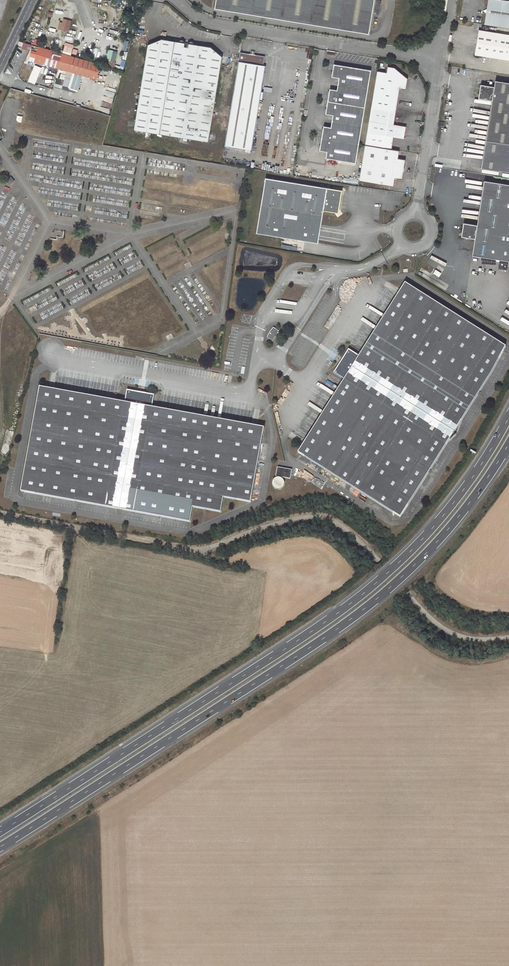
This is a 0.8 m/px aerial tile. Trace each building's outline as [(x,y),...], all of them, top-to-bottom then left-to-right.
[(215,8),(369,34),(374,0),(216,0),(215,8)] [(498,0),(488,0),(484,25),(508,29),(508,2),(498,0)] [(479,30),(475,55),(508,60),(508,35),(479,30)] [(190,41),(190,42),(188,44),(185,43),(183,40),(181,40),(178,42),(176,42),(174,39),(172,39),(169,41),(162,39),(147,45),(134,130),(209,142),(222,57),(211,47),(204,46),(202,43),(200,43),(197,45),(195,45),(192,42),(190,41)] [(100,64),(33,45),(19,74),(20,76),(21,79),(24,81),(25,82),(27,83),(36,62),(96,79),(100,64)] [(252,150),(265,66),(263,65),(264,56),(254,55),(250,54),(240,52),(225,146),(252,150)] [(326,152),(325,158),(355,163),(369,69),(332,64),(330,76),(337,77),(336,90),(328,89),(324,114),(332,115),(330,127),(323,126),(319,151),(326,152)] [(394,124),(399,88),(405,89),(407,78),(392,66),(385,65),(384,71),(376,69),(366,132),(394,136),(404,138),(406,128),(404,125),(394,124)] [(495,81),(494,87),(481,85),(479,95),(484,96),(483,99),(492,101),(481,168),(508,172),(508,83),(495,81)] [(364,145),(392,149),(394,136),(366,132),(364,145)] [(392,149),(364,145),(359,180),(394,186),(395,178),(403,179),(406,159),(398,158),(400,150),(392,149)] [(342,191),(266,178),(256,233),(318,244),(323,211),(338,213),(342,191)] [(484,181),(477,225),(463,223),(461,237),(475,239),(472,255),(508,261),(508,185),(484,181)] [(505,346),(404,282),(359,355),(348,348),(341,359),(333,372),(344,379),(298,451),(400,516),(491,371),(505,346)] [(272,340),(278,331),(273,328),(268,337),(272,340)] [(253,502),(266,428),(154,407),(156,395),(128,390),(126,402),(40,387),(21,491),(192,522),(195,507),(223,512),(225,497),(253,502)]
